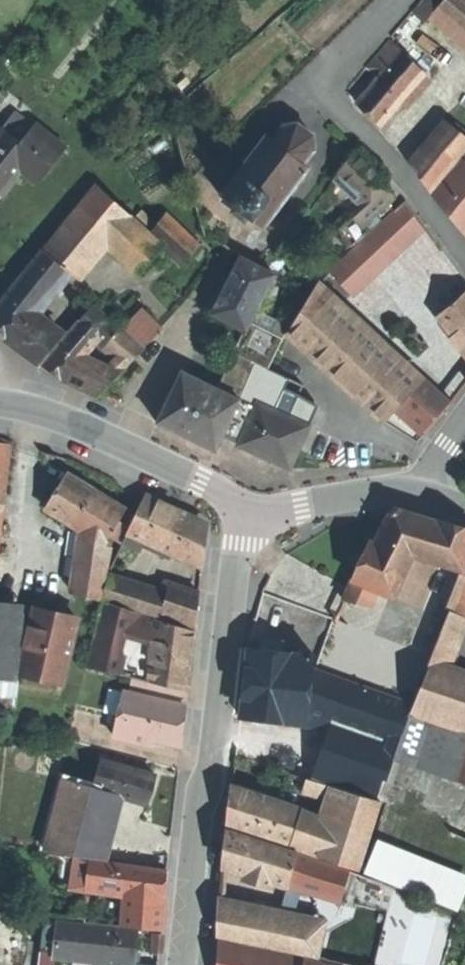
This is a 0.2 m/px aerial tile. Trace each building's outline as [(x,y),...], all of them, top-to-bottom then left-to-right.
[(415,12),(422,18),(428,12),(436,1),(435,0),(425,0),(415,12)] [(428,12),(464,43),(464,0),(437,0),(436,1),(428,12)] [(392,40),(369,67),(381,78),(404,52),(392,40)] [(427,73),(404,52),(381,78),(357,104),(369,115),(381,125),(404,99),(424,76),(427,73)] [(424,76),(404,99),(409,104),(429,80),(424,76)] [(16,117),(7,127),(22,140),(31,129),(16,117)] [(66,146),(35,123),(31,129),(22,140),(21,141),(36,153),(22,172),(38,183),(66,146)] [(456,123),(453,126),(464,136),(464,131),(456,123)] [(272,140),(267,136),(221,196),(265,231),(311,169),(305,165),(316,151),(315,136),(298,124),(283,126),(272,140)] [(0,126),(0,192),(5,195),(22,172),(36,153),(21,141),(22,140),(7,127),(4,125),(2,127),(0,126)] [(416,170),(432,195),(464,156),(464,136),(453,126),(416,170)] [(358,151),(339,176),(361,199),(377,184),(384,178),(358,151)] [(433,195),(458,224),(464,215),(464,158),(433,195)] [(361,199),(339,176),(328,190),(348,211),(361,199)] [(361,199),(348,211),(355,219),(367,232),(379,220),(376,217),(392,201),(385,193),(377,184),(361,199)] [(124,210),(98,185),(56,236),(83,260),(102,237),(124,210)] [(407,201),(333,271),(354,294),(426,228),(407,201)] [(150,234),(124,210),(102,237),(140,272),(163,246),(150,234)] [(201,245),(167,213),(150,234),(163,246),(183,265),(201,245)] [(355,219),(339,233),(351,247),(367,232),(355,219)] [(52,292),(55,295),(83,260),(56,236),(27,272),(52,292)] [(276,275),(242,258),(227,287),(214,313),(245,330),(247,331),(252,321),(276,275)] [(27,272),(0,304),(0,330),(11,343),(12,343),(35,314),(52,292),(27,272)] [(320,284),(312,298),(411,392),(421,381),(320,284)] [(439,316),(464,347),(464,295),(439,316)] [(411,392),(312,298),(289,335),(382,424),(396,408),(403,401),(411,392)] [(94,305),(76,325),(97,343),(115,359),(126,368),(145,348),(94,305)] [(147,312),(130,330),(145,343),(161,327),(147,312)] [(63,334),(35,314),(12,343),(25,353),(33,359),(39,363),(63,334)] [(245,330),(219,390),(240,400),(242,396),(247,386),(259,391),(269,370),(285,336),(252,321),(247,331),(245,330)] [(97,343),(76,325),(42,365),(65,380),(85,356),(97,343)] [(108,367),(85,356),(65,380),(77,385),(87,390),(108,367)] [(108,367),(87,390),(98,396),(126,368),(115,359),(108,367)] [(289,379),(269,370),(259,391),(247,386),(242,396),(274,410),(289,379)] [(224,433),(240,400),(219,390),(184,373),(158,422),(189,437),(216,449),(224,433)] [(411,392),(403,401),(413,409),(431,390),(421,381),(411,392)] [(431,390),(413,409),(416,412),(430,424),(447,405),(431,390)] [(274,410),(242,396),(240,400),(224,433),(241,441),(240,445),(260,454),(289,467),(309,426),(289,417),(274,410)] [(317,406),(298,396),(289,417),(309,426),(317,406)] [(413,409),(403,401),(396,408),(409,421),(416,412),(413,409)] [(416,412),(409,421),(421,432),(430,424),(416,412)] [(98,493),(70,475),(47,510),(81,531),(104,546),(105,545),(110,536),(119,522),(126,510),(98,493)] [(119,522),(110,536),(123,543),(123,544),(134,551),(139,538),(202,567),(204,546),(207,523),(146,496),(130,529),(119,522)] [(410,553),(425,518),(393,508),(372,553),(366,551),(352,580),(373,588),(391,594),(410,553)] [(425,518),(410,553),(464,570),(464,568),(464,530),(452,526),(425,518)] [(104,546),(81,531),(73,594),(100,600),(112,549),(105,545),(104,546)] [(460,573),(446,608),(450,610),(452,611),(464,579),(464,575),(460,573)] [(156,595),(109,579),(105,599),(161,617),(165,602),(156,595)] [(452,611),(464,617),(464,579),(452,611)] [(373,588),(352,580),(344,599),(365,605),(373,588)] [(170,583),(165,602),(161,617),(195,628),(199,593),(170,583)] [(263,592),(248,641),(320,666),(320,665),(413,700),(431,653),(263,592)] [(137,613),(104,602),(89,667),(122,675),(125,664),(132,635),(137,613)] [(0,603),(0,708),(12,710),(22,605),(0,603)] [(58,615),(35,610),(24,659),(46,663),(45,671),(66,675),(78,620),(58,615)] [(450,610),(429,663),(431,664),(448,670),(452,662),(464,629),(464,617),(452,611),(450,610)] [(156,619),(137,613),(132,635),(153,642),(156,619)] [(195,631),(156,619),(153,642),(150,663),(190,672),(192,654),(195,631)] [(153,642),(132,635),(125,664),(149,670),(150,663),(153,642)] [(299,661),(248,643),(243,684),(240,719),(294,726),(299,661)] [(24,659),(21,672),(65,682),(66,675),(45,671),(46,663),(24,659)] [(310,665),(299,661),(294,726),(293,730),(305,731),(306,713),(310,667),(310,665)] [(190,672),(150,663),(149,670),(148,681),(188,690),(190,672)] [(431,664),(412,712),(454,727),(437,775),(464,784),(464,676),(448,670),(431,664)] [(410,704),(310,667),(306,713),(328,721),(360,733),(373,737),(397,746),(410,704)] [(187,692),(132,678),(128,694),(124,693),(116,731),(117,731),(116,738),(139,743),(141,736),(147,737),(182,746),(184,725),(186,707),(184,706),(187,692)] [(306,713),(305,731),(328,733),(328,721),(306,713)] [(373,737),(360,733),(357,742),(362,744),(369,747),(373,737)] [(141,736),(139,743),(146,745),(147,737),(141,736)] [(383,775),(323,757),(320,768),(316,780),(328,783),(376,798),(383,775)] [(94,787),(93,788),(115,795),(149,804),(153,790),(157,776),(101,760),(94,787)] [(316,780),(320,768),(300,763),(297,774),(306,777),(316,780)] [(316,780),(306,777),(303,789),(337,800),(341,789),(328,783),(316,780)] [(93,788),(94,787),(64,779),(46,850),(108,859),(112,844),(103,842),(115,795),(93,788)] [(381,802),(341,789),(337,800),(329,824),(369,837),(381,802)] [(301,815),(302,813),(232,791),(230,811),(228,825),(291,844),(301,815)] [(329,824),(301,815),(291,844),(291,846),(359,870),(369,837),(329,824)] [(290,848),(228,829),(226,850),(224,867),(250,875),(263,879),(288,887),(288,884),(299,851),(290,848)] [(464,907),(464,868),(387,838),(374,872),(464,907)] [(299,851),(288,884),(341,899),(349,869),(299,851)] [(94,861),(64,856),(60,887),(90,892),(91,887),(94,861)] [(118,864),(94,861),(91,887),(114,891),(118,864)] [(131,866),(118,864),(114,891),(128,892),(164,898),(166,886),(168,870),(131,865),(131,866)] [(349,869),(341,899),(333,931),(326,959),(326,961),(343,964),(377,964),(395,888),(349,869)] [(250,875),(248,880),(262,885),(263,879),(250,875)] [(395,888),(377,964),(392,964),(408,893),(395,888)] [(164,898),(128,892),(124,926),(153,929),(163,930),(164,898)] [(333,931),(221,906),(219,936),(326,959),(333,931)] [(58,922),(43,921),(40,953),(54,955),(58,922)] [(138,931),(58,922),(54,955),(70,957),(134,964),(135,953),(138,931)] [(163,934),(154,933),(152,951),(161,952),(163,934)] [(246,947),(242,964),(304,964),(305,958),(246,947)] [(40,953),(38,964),(69,964),(70,957),(54,955),(40,953)]
